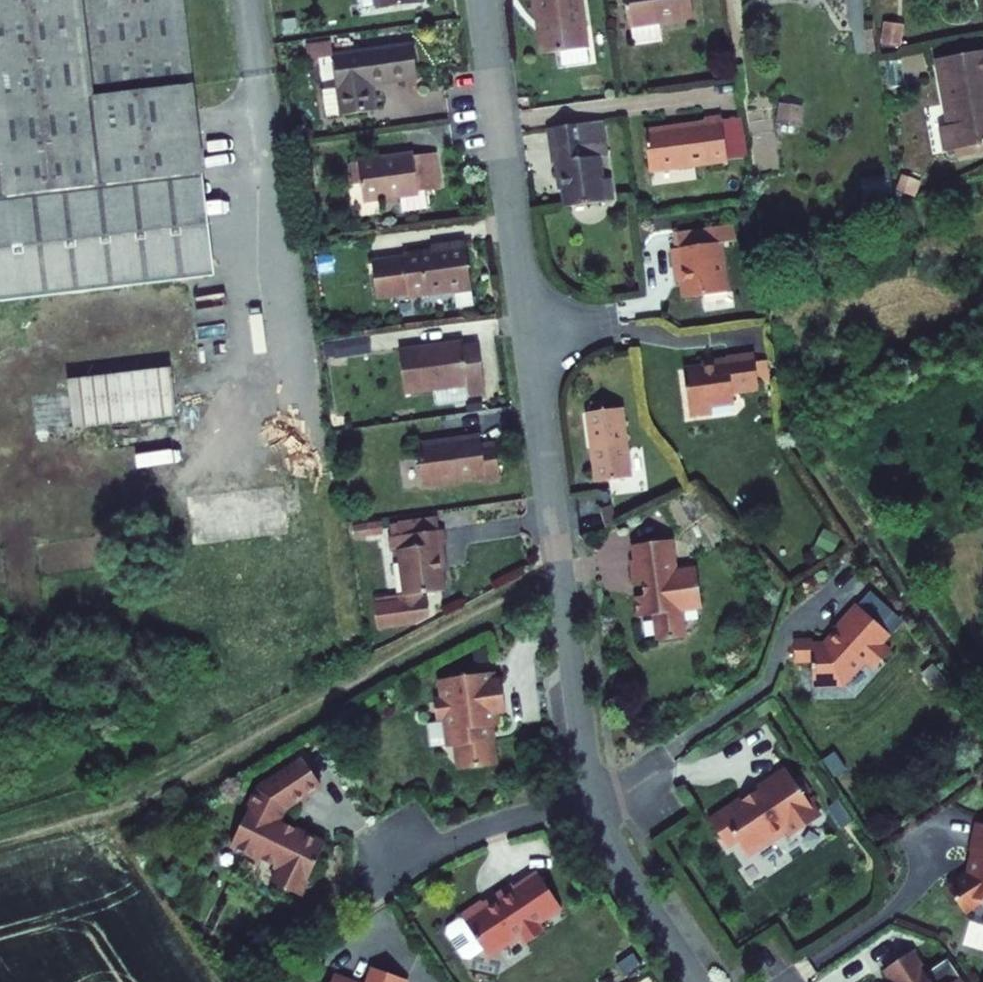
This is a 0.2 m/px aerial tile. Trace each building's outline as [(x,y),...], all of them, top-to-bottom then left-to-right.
[(224,263),(211,151),(193,0),(0,0),(0,289),(224,263)] [(544,48),(588,43),(581,0),(537,0),(544,48)] [(629,19),(666,13),(667,23),(673,27),(692,24),(696,19),(693,0),(626,0),(629,19)] [(883,46),(900,46),(901,26),(884,25),(883,46)] [(340,111),(376,106),(372,79),(418,72),(412,40),(333,53),(340,111)] [(305,45),(307,60),(331,56),(329,41),(305,45)] [(929,144),(982,135),(982,78),(982,73),(982,42),(923,52),(934,118),(925,119),(929,144)] [(779,106),(778,124),(801,124),(801,107),(779,106)] [(709,119),(649,127),(653,161),(731,152),(724,111),(708,112),(709,119)] [(612,169),(603,169),(600,148),(609,147),(604,113),(551,121),(555,158),(562,156),(567,199),(616,193),(612,169)] [(428,188),(438,186),(432,151),(416,153),(415,150),(358,159),(365,203),(402,196),(404,209),(431,205),(428,188)] [(680,245),(687,291),(725,285),(718,239),(707,240),(705,226),(670,231),(672,246),(680,245)] [(440,240),(441,252),(472,247),(470,236),(440,240)] [(482,307),(479,287),(472,247),(441,252),(411,256),(411,259),(381,263),(386,298),(418,293),(418,296),(454,291),(457,310),(482,307)] [(756,373),(750,336),(724,340),(725,349),(681,355),(687,401),(710,398),(708,389),(732,386),(731,376),(756,373)] [(475,394),(491,391),(484,342),(469,345),(468,340),(447,343),(434,349),(407,364),(411,391),(473,382),(475,394)] [(405,349),(407,364),(434,349),(447,343),(405,349)] [(83,415),(187,403),(182,356),(78,367),(83,415)] [(628,401),(593,406),(603,475),(639,470),(628,401)] [(488,475),(506,473),(500,439),(487,440),(485,431),(418,440),(423,481),(487,471),(488,475)] [(403,524),(405,536),(444,529),(442,517),(403,524)] [(351,526),(352,540),(381,537),(380,523),(351,526)] [(405,536),(399,537),(402,552),(408,551),(417,600),(386,605),(390,629),(425,623),(442,613),(439,596),(434,597),(433,593),(455,589),(447,544),(453,543),(450,528),(444,529),(405,536)] [(681,537),(643,542),(649,580),(655,579),(657,592),(645,594),(648,614),(665,612),(669,637),(694,634),(691,608),(712,605),(707,565),(685,568),(681,537)] [(825,640),(806,641),(807,659),(824,659),(824,682),(853,681),(875,658),(885,667),(901,650),(895,645),(903,636),(870,605),(850,627),(852,629),(837,645),(825,645),(825,640)] [(507,678),(505,669),(449,677),(452,697),(443,698),(446,716),(454,715),(458,745),(466,744),(469,764),(479,762),(480,766),(493,764),(493,761),(504,759),(501,738),(494,733),(501,723),(507,723),(506,710),(515,709),(511,677),(507,678)] [(291,807),(327,783),(311,758),(265,788),(237,844),(284,867),(278,881),(306,895),(332,843),(282,819),(289,805),(291,807)] [(773,783),(776,789),(756,802),(755,801),(754,800),(752,800),(751,801),(722,820),(735,840),(745,833),(755,849),(762,850),(778,839),(779,837),(784,838),(800,827),(805,834),(827,819),(828,812),(822,803),(829,798),(813,774),(806,778),(798,766),(773,783)] [(571,909),(547,873),(524,888),(522,886),(504,897),(506,900),(495,908),(491,902),(470,916),(470,917),(492,950),(493,952),(508,942),(512,948),(530,936),(536,944),(553,933),(548,924),(571,909)] [(981,874),(981,877),(960,890),(976,915),(982,911),(982,875),(981,874)] [(492,950),(470,917),(457,927),(455,934),(474,962),(492,950)] [(508,942),(493,952),(497,958),(512,948),(508,942)] [(924,955),(898,972),(904,981),(942,981),(924,955)] [(383,969),(378,981),(414,981),(383,969)]
